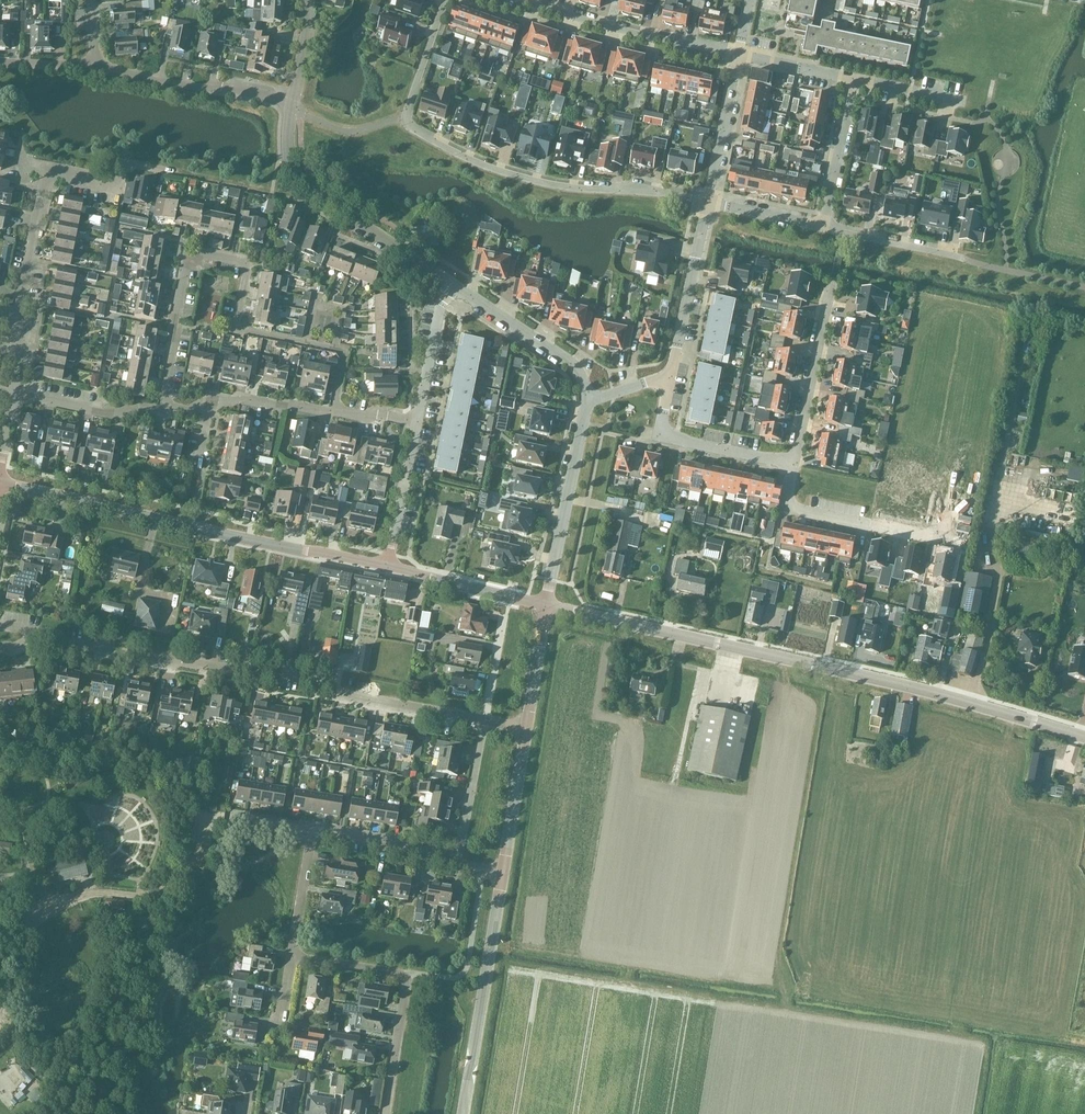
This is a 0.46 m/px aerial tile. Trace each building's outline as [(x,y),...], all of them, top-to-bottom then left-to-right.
[(253,10),(282,12),(283,2),(281,2),(281,0),(280,0),(253,0),(253,10)] [(337,7),(344,8),(345,0),(338,0),(337,7)] [(418,0),(399,0),(396,10),(418,17),(424,2),(418,0)] [(619,12),(623,14),(628,17),(630,17),(635,0),(622,0),(619,12)] [(630,17),(632,17),(639,18),(643,18),(646,3),(653,5),(654,0),(635,0),(630,17)] [(679,0),(660,0),(658,6),(665,7),(662,22),(666,24),(672,26),(674,27),(679,0)] [(696,14),(698,0),(697,0),(691,0),(689,0),(679,0),(674,27),(676,27),(682,28),(686,27),(689,12),(696,14)] [(711,34),(715,12),(704,10),(705,2),(698,0),(696,14),(702,15),(699,30),(703,32),(709,34),(711,34)] [(818,0),(791,0),(790,3),(816,9),(818,0)] [(860,8),(861,3),(849,0),(847,6),(860,8)] [(908,7),(919,10),(921,0),(910,0),(908,7)] [(154,11),(154,1),(141,2),(142,12),(154,11)] [(141,2),(125,4),(126,10),(112,12),(113,25),(134,23),(134,15),(142,14),(141,2)] [(806,38),(808,28),(812,29),(816,9),(790,3),(785,30),(799,32),(803,35),(803,37),(804,37),(805,37),(806,38)] [(870,4),(869,10),(881,12),(882,6),(870,4)] [(726,14),(715,12),(711,34),(713,35),(719,35),(723,35),(726,20),(733,21),(735,8),(728,6),(726,14)] [(465,38),(475,12),(468,9),(467,11),(462,9),(461,15),(454,13),(450,26),(456,28),(454,34),(465,38)] [(0,27),(0,49),(7,49),(7,35),(14,35),(14,21),(17,21),(18,10),(8,10),(8,16),(10,16),(10,21),(4,21),(3,27),(0,27)] [(282,22),(282,12),(253,10),(252,24),(247,23),(245,30),(259,33),(260,26),(260,23),(279,24),(280,22),(282,22)] [(477,42),(486,16),(479,13),(478,15),(474,14),(475,12),(465,38),(477,42)] [(413,33),(398,28),(401,20),(383,14),(378,28),(386,31),(382,42),(392,45),(392,44),(407,49),(413,33)] [(488,46),(497,20),(490,17),(489,19),(485,18),(486,16),(477,42),(479,37),(489,41),(487,46),(488,46)] [(167,19),(157,17),(155,26),(165,28),(167,19)] [(49,28),(43,28),(42,50),(53,50),(53,36),(60,36),(61,19),(50,19),(49,28)] [(176,20),(176,22),(168,20),(165,35),(172,36),(169,49),(184,52),(188,32),(189,33),(191,26),(189,23),(176,20)] [(499,50),(508,24),(501,21),(501,23),(497,21),(497,20),(488,46),(499,50)] [(42,50),(43,28),(36,28),(36,22),(25,21),(25,35),(32,35),(31,50),(42,50)] [(830,51),(834,32),(835,33),(836,26),(831,25),(822,23),(821,30),(821,31),(817,49),(818,49),(830,51)] [(508,24),(499,50),(510,54),(520,27),(512,25),(512,27),(508,25),(508,24)] [(223,43),(226,28),(214,25),(211,37),(200,35),(196,55),(212,58),(216,41),(223,43)] [(537,56),(546,29),(544,29),(544,27),(537,26),(537,28),(533,27),(531,32),(525,30),(521,43),(527,46),(525,53),(537,56)] [(821,31),(812,29),(808,28),(806,38),(802,54),(816,56),(818,49),(817,49),(821,31)] [(548,30),(546,29),(537,56),(549,60),(550,58),(556,61),(562,42),(556,40),(558,35),(554,34),(555,32),(549,29),(548,30)] [(135,39),(143,38),(142,30),(127,32),(128,39),(114,40),(116,55),(137,54),(135,39)] [(246,51),(256,53),(278,58),(280,45),(266,42),(267,36),(245,31),(243,40),(248,41),(246,51)] [(841,54),(845,35),(835,33),(834,32),(830,51),(836,53),(836,54),(841,55),(841,54)] [(852,56),(856,37),(845,35),(841,54),(847,55),(847,56),(852,57),(852,56)] [(863,58),(867,39),(856,37),(852,56),(858,57),(858,59),(863,59),(863,58)] [(874,61),(878,42),(867,39),(863,58),(869,59),(869,61),(874,61)] [(581,70),(589,42),(586,42),(587,40),(580,40),(579,41),(576,40),(574,46),(568,44),(563,62),(569,64),(569,66),(581,70)] [(591,43),(589,42),(581,70),(593,73),(594,71),(601,73),(606,54),(599,53),(601,47),(597,46),(597,44),(591,41),(591,43)] [(885,63),(889,44),(878,42),(874,61),(880,62),(880,63),(885,64),(885,63)] [(441,50),(443,54),(446,55),(450,45),(444,43),(441,50)] [(896,65),(900,46),(889,44),(885,63),(891,64),(891,66),(896,66),(896,65)] [(911,48),(900,46),(896,65),(909,68),(911,61),(909,60),(911,48)] [(625,81),(632,53),(630,53),(630,51),(623,51),(623,53),(619,52),(618,57),(611,56),(607,75),(613,76),(613,78),(625,81)] [(634,54),(632,53),(625,81),(638,84),(638,82),(645,83),(649,65),(643,63),(644,58),(640,57),(641,55),(634,52),(634,54)] [(275,70),(278,58),(256,53),(255,59),(252,58),(251,64),(247,64),(246,70),(259,73),(261,67),(275,70)] [(483,62),(480,71),(490,75),(492,69),(493,66),(483,62)] [(463,68),(452,64),(448,77),(459,81),(463,68)] [(663,89),(667,68),(667,67),(667,69),(663,68),(663,67),(656,65),(651,87),(663,89)] [(674,92),(679,70),(678,72),(674,71),(675,69),(667,68),(663,89),(674,92)] [(492,69),(490,75),(496,77),(497,77),(499,77),(502,78),(504,73),(492,69)] [(686,94),(691,72),(690,72),(690,74),(686,73),(686,71),(679,70),(674,92),(686,94)] [(499,77),(497,77),(496,77),(490,75),(480,71),(477,80),(492,85),(493,83),(497,84),(499,77)] [(750,83),(749,83),(772,88),(771,87),(773,76),(768,75),(769,72),(763,71),(762,74),(752,71),(750,80),(752,80),(751,83),(750,83)] [(696,102),(702,75),(701,76),(697,75),(698,74),(691,72),(686,94),(697,97),(696,102)] [(525,75),(522,84),(527,86),(530,77),(525,75)] [(709,76),(702,75),(696,102),(709,104),(710,98),(717,99),(719,86),(713,84),(714,79),(709,78),(709,76)] [(564,84),(554,81),(550,92),(561,96),(564,84)] [(800,82),(798,91),(811,93),(813,85),(800,82)] [(772,88),(749,83),(747,95),(768,99),(771,88),(772,88)] [(527,86),(522,84),(517,100),(527,103),(529,95),(531,96),(533,88),(527,86)] [(420,111),(430,114),(435,116),(445,119),(450,102),(448,101),(451,93),(441,90),(438,98),(426,94),(420,111)] [(815,93),(813,105),(812,110),(827,113),(831,95),(819,93),(819,94),(815,93)] [(767,107),(768,99),(747,95),(745,107),(766,111),(771,112),(772,108),(767,107)] [(472,125),(479,127),(483,114),(485,106),(471,101),(469,108),(461,105),(453,127),(456,128),(455,131),(465,134),(466,131),(469,132),(472,125)] [(763,123),(766,111),(745,107),(742,118),(763,123)] [(674,119),(681,121),(682,116),(681,116),(682,111),(676,110),(674,119)] [(824,129),(826,120),(827,113),(812,110),(808,126),(824,129)] [(866,140),(881,142),(885,122),(878,121),(879,114),(873,113),(871,111),(867,110),(865,111),(863,111),(858,132),(867,134),(866,140)] [(634,116),(623,114),(621,123),(632,125),(634,116)] [(662,127),(663,121),(657,120),(650,119),(650,117),(644,116),(643,123),(662,127)] [(883,130),(880,147),(893,150),(895,141),(905,143),(910,121),(894,117),(891,132),(883,130)] [(761,134),(763,123),(742,118),(741,126),(742,127),(741,130),(755,133),(754,140),(767,143),(769,135),(761,134)] [(491,119),(483,144),(489,146),(491,148),(495,149),(498,148),(499,148),(501,141),(512,144),(516,130),(506,126),(507,123),(491,119)] [(939,142),(931,140),(935,126),(918,122),(914,145),(924,147),(922,155),(935,158),(939,142)] [(822,138),(823,133),(824,129),(808,126),(804,125),(799,148),(814,151),(815,145),(819,145),(821,138),(822,138)] [(520,149),(518,156),(537,161),(538,155),(546,157),(551,138),(546,137),(547,134),(542,133),(542,132),(529,128),(529,129),(526,128),(525,131),(520,149)] [(966,137),(966,135),(958,133),(958,131),(950,129),(948,137),(950,137),(949,144),(939,142),(936,156),(947,158),(948,153),(962,156),(963,149),(967,149),(969,138),(966,137)] [(560,139),(554,163),(558,164),(557,167),(566,169),(568,168),(568,167),(571,167),(573,158),(583,160),(586,145),(588,139),(578,136),(579,134),(562,130),(560,139)] [(705,151),(707,138),(700,137),(697,149),(705,151)] [(662,163),(667,142),(654,139),(652,150),(634,146),(631,165),(639,166),(638,167),(645,168),(653,169),(655,162),(662,163)] [(591,151),(588,166),(597,168),(597,169),(613,173),(614,164),(622,165),(623,159),(626,144),(613,141),(611,148),(601,146),(600,152),(591,151)] [(743,141),(741,149),(754,152),(756,144),(743,141)] [(697,156),(682,153),(681,151),(676,150),(673,151),(672,151),(668,169),(676,171),(676,172),(685,173),(693,174),(697,156)] [(803,153),(791,150),(790,156),(801,159),(803,153)] [(801,159),(801,160),(815,163),(816,156),(803,153),(801,159)] [(869,155),(867,164),(876,166),(877,158),(878,156),(871,155),(869,155)] [(747,190),(751,169),(752,163),(734,160),(731,170),(738,172),(735,186),(739,187),(739,190),(747,190)] [(758,192),(762,171),(751,169),(747,190),(747,189),(750,190),(751,193),(758,192)] [(770,194),(775,169),(774,174),(762,171),(758,192),(759,192),(759,191),(762,192),(762,195),(770,194)] [(781,197),(787,172),(775,169),(770,194),(776,198),(778,195),(781,196),(781,197)] [(793,199),(798,174),(787,172),(781,197),(788,200),(789,198),(793,198),(793,199)] [(946,181),(957,183),(958,175),(948,173),(946,181)] [(810,177),(798,174),(793,199),(800,203),(801,200),(805,201),(809,181),(810,177)] [(857,190),(856,192),(847,190),(843,208),(868,214),(873,194),(879,195),(882,176),(873,174),(869,195),(866,194),(866,192),(865,190),(859,189),(857,190)] [(923,177),(915,175),(911,193),(919,195),(923,177)] [(146,204),(150,183),(136,179),(133,191),(126,189),(123,204),(130,205),(131,201),(146,204)] [(196,182),(190,180),(188,189),(195,190),(196,182)] [(8,205),(11,190),(0,188),(0,204),(8,205)] [(166,197),(160,196),(159,200),(156,199),(153,217),(174,221),(178,204),(165,201),(166,197)] [(883,208),(886,208),(884,217),(896,220),(897,217),(904,218),(904,216),(912,217),(915,200),(907,198),(907,200),(886,196),(883,208)] [(64,197),(62,210),(80,214),(81,207),(90,209),(91,203),(64,197)] [(939,226),(948,227),(952,209),(942,207),(943,203),(941,201),(935,200),(933,201),(932,205),(925,203),(920,225),(939,228),(939,226)] [(957,215),(964,217),(959,240),(976,243),(977,242),(983,243),(985,230),(979,229),(982,216),(967,212),(969,202),(960,201),(957,215)] [(187,225),(191,205),(180,203),(176,224),(181,225),(182,223),(187,225)] [(198,228),(202,212),(202,208),(191,205),(187,225),(193,226),(193,227),(198,228)] [(287,207),(279,228),(293,234),(289,244),(296,246),(301,231),(304,223),(298,221),(301,212),(287,207)] [(79,221),(80,214),(62,210),(59,223),(86,228),(87,222),(79,221)] [(208,233),(212,214),(202,212),(198,228),(197,233),(202,234),(202,232),(208,233)] [(262,244),(266,223),(247,219),(249,214),(240,212),(236,231),(244,233),(243,240),(262,244)] [(219,237),(223,216),(212,214),(208,233),(214,234),(214,236),(219,237)] [(235,218),(223,216),(219,237),(224,239),(224,237),(231,238),(235,218)] [(120,217),(119,224),(146,229),(147,222),(120,217)] [(87,222),(86,228),(103,232),(104,226),(87,222)] [(85,234),(86,228),(59,223),(57,236),(75,239),(76,232),(85,234)] [(502,228),(494,223),(488,230),(496,236),(502,228)] [(321,266),(326,253),(319,251),(325,234),(310,228),(302,249),(314,254),(311,262),(321,266)] [(143,243),(142,249),(164,254),(165,249),(162,248),(163,242),(145,238),(146,236),(136,234),(134,241),(143,243)] [(73,247),(75,239),(57,236),(54,249),(81,254),(82,248),(73,247)] [(440,238),(433,236),(431,244),(438,246),(440,238)] [(121,250),(122,246),(115,244),(113,255),(119,257),(121,250)] [(649,249),(639,246),(637,259),(647,261),(644,273),(649,274),(648,276),(658,278),(658,276),(663,277),(663,276),(666,276),(669,261),(666,261),(668,249),(650,246),(649,249)] [(337,271),(345,250),(340,249),(339,251),(333,248),(326,267),(337,271)] [(475,268),(474,271),(481,272),(480,275),(484,276),(484,277),(490,280),(490,279),(493,279),(498,251),(485,248),(485,251),(479,249),(475,268)] [(80,260),(81,254),(54,249),(51,262),(70,265),(71,259),(80,260)] [(163,259),(164,254),(142,249),(140,256),(132,254),(131,259),(159,264),(160,258),(163,259)] [(498,251),(493,279),(495,280),(494,281),(501,281),(502,279),(505,280),(507,274),(513,276),(516,262),(515,262),(518,250),(512,249),(511,254),(498,251)] [(347,275),(354,256),(349,254),(349,252),(345,250),(337,271),(347,275)] [(360,280),(368,260),(355,255),(354,256),(347,275),(360,280)] [(158,270),(159,264),(131,259),(130,264),(139,265),(138,271),(159,276),(160,271),(158,270)] [(381,265),(368,260),(360,280),(373,285),(381,265)] [(750,268),(742,266),(742,265),(734,264),(735,261),(727,260),(726,262),(724,262),(723,270),(720,270),(718,278),(721,279),(719,287),(736,291),(738,281),(747,283),(750,268)] [(757,260),(755,268),(768,270),(769,262),(757,260)] [(88,267),(87,272),(99,275),(101,270),(88,267)] [(58,268),(55,281),(73,285),(76,271),(58,268)] [(158,281),(159,276),(138,271),(136,278),(131,277),(130,281),(155,286),(156,280),(158,281)] [(516,280),(513,294),(520,295),(519,300),(522,301),(522,303),(528,305),(529,304),(531,305),(537,277),(536,277),(537,274),(524,272),(523,279),(523,281),(516,280)] [(97,275),(84,273),(83,279),(96,281),(97,275)] [(262,273),(259,287),(280,292),(283,278),(262,273)] [(778,304),(792,307),(798,308),(799,301),(805,302),(806,302),(806,301),(808,294),(808,293),(808,292),(809,286),(810,285),(809,285),(811,278),(811,277),(810,277),(793,273),(792,273),(791,274),(792,274),(788,292),(781,290),(778,304)] [(537,277),(531,305),(533,305),(533,306),(540,306),(540,305),(544,306),(545,300),(551,301),(554,288),(548,286),(549,279),(537,277)] [(70,298),(73,285),(55,281),(53,294),(70,298)] [(160,287),(155,286),(130,281),(130,282),(132,283),(131,287),(140,289),(138,294),(160,298),(161,293),(159,293),(160,287)] [(278,305),(280,292),(259,287),(256,301),(258,302),(277,306),(278,305)] [(889,293),(863,288),(861,297),(858,296),(856,305),(859,305),(857,314),(875,317),(876,309),(885,310),(889,293)] [(118,302),(120,291),(114,289),(112,301),(118,302)] [(68,311),(70,298),(53,294),(50,308),(68,311)] [(159,303),(160,298),(138,294),(137,301),(130,299),(129,304),(156,309),(157,303),(159,303)] [(554,305),(552,319),(558,320),(557,326),(561,326),(560,328),(567,331),(567,330),(569,330),(575,302),(562,299),(563,295),(557,294),(554,305)] [(710,308),(733,313),(735,302),(721,299),(722,297),(713,294),(711,304),(713,304),(712,308),(710,308)] [(763,294),(761,301),(768,302),(770,295),(763,294)] [(335,296),(333,303),(342,305),(343,298),(335,296)] [(376,296),(376,310),(397,310),(397,296),(376,296)] [(100,309),(107,310),(109,300),(102,299),(100,309)] [(283,306),(278,305),(277,306),(258,302),(257,307),(254,307),(253,312),(275,316),(276,310),(282,312),(283,306)] [(575,302),(569,330),(571,330),(571,332),(578,332),(578,330),(582,331),(583,325),(590,327),(592,313),(586,312),(587,305),(575,302)] [(155,315),(156,309),(129,304),(128,309),(135,310),(134,317),(155,321),(156,316),(155,315)] [(790,314),(792,307),(778,304),(777,312),(785,313),(782,324),(805,329),(805,327),(806,321),(804,321),(805,317),(790,314)] [(662,308),(660,317),(662,317),(660,325),(665,326),(668,309),(662,308)] [(731,324),(733,313),(710,308),(709,314),(711,315),(710,319),(708,319),(731,324)] [(397,324),(397,310),(376,310),(376,324),(395,324),(397,324)] [(273,328),(275,316),(253,312),(252,317),(255,317),(253,324),(273,328)] [(56,313),(51,338),(69,342),(70,335),(79,337),(82,325),(72,324),(74,316),(56,313)] [(911,316),(904,314),(901,329),(907,330),(911,316)] [(98,321),(110,324),(111,317),(99,315),(98,321)] [(655,338),(659,320),(646,317),(645,324),(638,323),(635,336),(642,338),(641,343),(645,344),(644,345),(655,349),(658,339),(655,338)] [(351,320),(344,319),(343,327),(349,329),(349,330),(355,330),(355,324),(350,324),(351,320)] [(609,350),(615,322),(602,319),(601,321),(595,320),(591,338),(598,340),(596,345),(600,346),(600,348),(606,351),(607,349),(609,350)] [(728,335),(731,324),(708,319),(707,325),(708,326),(707,330),(706,330),(728,335)] [(107,330),(109,323),(96,321),(94,327),(107,330)] [(627,324),(615,322),(609,350),(611,350),(611,351),(617,352),(618,350),(622,351),(623,345),(629,346),(633,328),(626,327),(627,324)] [(841,335),(841,337),(870,342),(872,332),(878,333),(879,325),(861,322),(860,328),(846,325),(845,329),(843,329),(841,335)] [(395,330),(395,324),(376,324),(376,335),(397,335),(397,330),(395,330)] [(804,331),(805,329),(782,324),(780,336),(772,334),(770,341),(784,344),(785,337),(800,341),(801,337),(802,337),(804,331)] [(137,327),(135,339),(156,343),(158,338),(155,337),(156,331),(137,327)] [(726,346),(728,335),(706,330),(705,336),(706,337),(705,341),(704,341),(726,346)] [(461,344),(460,349),(481,353),(483,342),(470,339),(470,338),(462,334),(460,344),(461,344)] [(397,340),(397,335),(376,335),(376,347),(395,347),(395,340),(397,340)] [(867,354),(870,342),(841,337),(841,338),(840,345),(841,345),(841,349),(855,352),(854,359),(872,362),(873,355),(867,354)] [(67,349),(69,342),(51,338),(48,351),(76,356),(77,350),(67,349)] [(155,348),(156,343),(135,339),(133,350),(152,354),(153,348),(155,348)] [(724,357),(726,346),(704,341),(702,347),(704,348),(703,353),(709,354),(707,361),(721,364),(722,357),(724,357)] [(783,351),(784,344),(770,341),(769,349),(777,350),(775,361),(797,366),(797,364),(798,358),(796,358),(797,354),(783,351)] [(198,377),(203,355),(197,354),(198,347),(193,346),(188,372),(193,373),(193,376),(198,377)] [(233,384),(238,359),(231,357),(232,350),(220,348),(217,364),(223,365),(220,381),(233,384)] [(479,364),(481,353),(460,349),(459,348),(458,355),(459,355),(458,360),(479,364)] [(395,349),(377,349),(372,349),(372,354),(377,354),(377,361),(373,361),(373,368),(379,368),(379,361),(395,361),(399,361),(399,356),(395,356),(395,349)] [(903,351),(896,349),(894,358),(901,360),(903,351)] [(151,360),(152,354),(133,350),(131,361),(152,365),(153,360),(151,360)] [(520,350),(518,359),(527,361),(528,352),(520,350)] [(74,362),(76,356),(48,351),(46,365),(64,368),(65,361),(74,362)] [(249,371),(255,372),(259,356),(247,353),(245,360),(238,359),(233,384),(246,386),(249,371)] [(311,392),(316,366),(309,365),(310,355),(300,353),(299,358),(296,370),(302,371),(298,389),(311,392)] [(214,358),(203,355),(198,377),(203,378),(204,375),(210,377),(214,358)] [(273,388),(277,367),(271,365),(272,358),(259,356),(255,372),(255,376),(263,377),(261,383),(268,385),(267,387),(273,388)] [(294,378),(296,370),(299,358),(290,356),(288,363),(284,362),(283,368),(277,367),(273,388),(278,389),(278,387),(284,388),(287,376),(294,378)] [(324,368),(316,366),(311,392),(323,394),(327,376),(334,377),(337,361),(326,359),(324,368)] [(477,375),(479,364),(458,360),(457,359),(455,366),(457,366),(456,371),(477,375)] [(870,370),(872,362),(854,359),(852,365),(838,362),(837,366),(836,366),(834,372),(833,374),(862,380),(864,369),(870,370)] [(151,370),(152,365),(131,361),(129,372),(148,375),(149,370),(151,370)] [(796,368),(797,366),(775,361),(772,373),(764,371),(763,379),(776,381),(778,375),(792,378),(793,374),(794,374),(796,368)] [(62,375),(64,368),(46,365),(43,377),(70,382),(71,377),(62,375)] [(697,371),(696,377),(718,382),(721,371),(700,366),(699,372),(697,371)] [(893,367),(892,369),(897,377),(900,377),(901,368),(893,367)] [(96,368),(94,377),(101,379),(103,369),(96,368)] [(477,375),(456,371),(454,370),(453,377),(455,377),(454,382),(474,386),(477,375)] [(396,394),(396,377),(380,377),(380,371),(366,371),(366,380),(373,380),(373,394),(382,394),(382,397),(394,397),(394,394),(396,394)] [(535,372),(535,371),(534,371),(534,372),(530,392),(525,391),(523,399),(543,404),(545,396),(548,397),(549,397),(550,390),(554,391),(555,383),(552,382),(553,376),(554,376),(554,375),(553,375),(535,372)] [(147,381),(148,375),(129,372),(127,383),(148,387),(149,382),(147,381)] [(860,391),(862,380),(833,374),(833,376),(832,382),(834,382),(833,386),(847,389),(846,396),(864,399),(865,392),(860,391)] [(716,393),(718,382),(696,377),(696,378),(698,378),(697,383),(695,382),(694,388),(716,393)] [(775,388),(776,381),(763,379),(761,386),(763,386),(761,397),(789,403),(790,401),(790,395),(789,395),(789,391),(775,388)] [(474,386),(454,382),(452,381),(451,388),(452,388),(451,394),(472,398),(474,386)] [(147,392),(148,387),(127,383),(124,394),(143,397),(145,391),(147,392)] [(714,404),(716,393),(694,388),(694,389),(695,389),(694,394),(693,393),(692,399),(714,404)] [(472,398),(451,394),(450,398),(449,397),(447,405),(470,410),(472,398)] [(864,399),(846,396),(845,402),(830,399),(829,403),(828,403),(826,409),(826,411),(854,417),(856,406),(858,406),(860,399),(864,399)] [(789,405),(789,403),(761,397),(758,409),(756,408),(755,416),(768,418),(770,412),(785,415),(785,411),(787,411),(789,405)] [(515,400),(502,398),(500,406),(513,409),(515,400)] [(712,415),(714,404),(692,399),(692,400),(693,400),(692,405),(691,404),(689,410),(712,415)] [(470,410),(447,405),(446,412),(447,412),(446,417),(467,421),(470,410)] [(1031,416),(1032,406),(1023,406),(1022,415),(1031,416)] [(534,411),(528,409),(527,416),(533,417),(530,432),(548,436),(549,436),(549,435),(551,428),(552,422),(553,416),(554,416),(554,415),(535,411),(534,410),(534,411)] [(709,426),(712,415),(689,410),(689,411),(691,411),(690,415),(688,415),(686,425),(695,425),(696,423),(709,426)] [(852,428),(854,417),(826,411),(825,413),(825,419),(826,419),(825,423),(840,426),(839,433),(861,437),(862,430),(852,428)] [(36,459),(37,457),(39,446),(34,445),(39,419),(24,416),(18,442),(28,444),(26,457),(36,459)] [(231,421),(230,428),(255,433),(256,428),(250,427),(252,420),(230,416),(229,421),(231,421)] [(770,425),(768,418),(755,416),(754,423),(755,423),(753,435),(772,439),(771,442),(782,443),(783,432),(781,432),(782,428),(770,425)] [(467,421),(446,417),(446,420),(444,419),(443,426),(444,426),(465,430),(467,421)] [(316,460),(317,456),(320,442),(313,440),(316,426),(298,422),(291,421),(290,431),(296,432),(292,447),(300,449),(299,457),(308,459),(316,460)] [(59,446),(64,424),(50,422),(45,446),(39,445),(39,446),(37,457),(46,459),(49,444),(59,446)] [(77,427),(64,424),(59,446),(68,447),(65,463),(76,465),(78,452),(73,451),(77,427)] [(338,453),(343,427),(330,425),(327,440),(321,439),(320,442),(317,456),(327,458),(328,451),(338,453)] [(463,441),(465,430),(444,426),(443,431),(442,430),(441,437),(442,437),(463,441)] [(357,430),(343,427),(338,453),(348,455),(346,461),(356,463),(356,464),(363,465),(364,462),(363,461),(365,448),(359,447),(360,447),(354,445),(357,430)] [(98,453),(102,432),(99,431),(99,430),(92,428),(91,430),(89,430),(85,451),(79,450),(78,452),(76,465),(85,467),(88,451),(98,453)] [(254,437),(255,433),(230,428),(229,433),(227,433),(225,438),(247,443),(248,436),(254,437)] [(105,433),(102,432),(98,453),(108,455),(105,471),(114,472),(117,457),(111,456),(116,435),(113,434),(114,432),(106,431),(105,433)] [(179,457),(184,433),(174,431),(173,434),(163,432),(162,437),(148,434),(144,456),(168,461),(169,455),(179,457)] [(861,437),(839,433),(837,439),(823,436),(822,440),(820,440),(818,446),(818,448),(840,452),(842,441),(850,443),(852,436),(861,437)] [(531,439),(516,436),(514,445),(520,446),(517,461),(517,462),(518,462),(542,467),(543,468),(543,466),(546,451),(546,450),(545,450),(530,447),(531,439)] [(461,452),(463,441),(442,437),(441,442),(440,441),(438,448),(440,448),(461,452)] [(246,449),(247,443),(225,438),(225,443),(226,443),(225,449),(251,455),(252,450),(246,449)] [(377,459),(381,441),(368,438),(365,448),(363,461),(364,462),(376,464),(377,459)] [(394,443),(381,441),(377,459),(385,460),(383,465),(389,467),(394,443)] [(635,479),(639,460),(632,458),(634,453),(630,452),(630,450),(621,446),(617,455),(619,455),(615,476),(628,479),(628,477),(635,479)] [(459,463),(461,452),(440,448),(439,453),(437,452),(436,458),(438,459),(459,463)] [(840,452),(818,448),(817,450),(817,456),(818,456),(818,460),(820,461),(819,468),(849,474),(850,466),(844,465),(847,453),(840,452)] [(250,459),(251,455),(225,449),(224,455),(222,455),(221,460),(243,465),(244,458),(250,459)] [(261,457),(274,459),(275,453),(262,451),(261,457)] [(645,461),(639,460),(635,479),(642,480),(643,477),(656,479),(659,463),(661,464),(661,455),(651,454),(651,456),(647,455),(645,461)] [(456,474),(459,463),(438,459),(437,463),(435,463),(433,473),(442,473),(443,471),(456,474)] [(240,476),(243,465),(221,460),(220,465),(222,466),(221,472),(240,476)] [(690,486),(695,464),(688,462),(688,464),(683,463),(682,469),(675,467),(672,481),(679,482),(678,483),(690,486)] [(701,493),(706,468),(702,467),(702,465),(695,464),(690,486),(689,491),(701,493)] [(323,467),(316,465),(315,472),(322,473),(323,467)] [(713,490),(718,468),(711,467),(711,469),(706,468),(701,493),(703,488),(713,490)] [(725,498),(726,493),(730,473),(725,472),(726,470),(718,468),(713,490),(712,495),(725,498)] [(526,471),(512,469),(510,477),(518,478),(514,494),(516,494),(515,496),(523,497),(524,495),(535,498),(536,498),(537,494),(540,495),(542,487),(539,486),(539,483),(540,483),(540,482),(539,482),(524,479),(526,471)] [(306,487),(309,473),(296,470),(293,485),(306,487)] [(879,472),(872,471),(871,478),(877,479),(879,472)] [(309,472),(309,473),(306,487),(306,489),(316,491),(319,474),(309,472)] [(737,495),(741,473),(734,472),(734,474),(730,473),(726,493),(737,495)] [(748,497),(752,477),(748,476),(749,475),(741,473),(737,495),(748,497)] [(242,478),(228,476),(226,481),(212,478),(209,494),(237,500),(242,478)] [(374,476),(372,483),(385,486),(387,479),(374,476)] [(759,505),(760,500),(765,478),(758,477),(757,478),(752,477),(748,497),(747,503),(759,505)] [(772,480),(765,478),(760,500),(772,502),(779,503),(782,489),(775,488),(776,482),(771,481),(772,480)] [(368,483),(359,481),(350,479),(348,489),(357,491),(366,493),(368,483)] [(384,493),(385,486),(372,483),(369,483),(368,490),(384,493)] [(338,502),(334,520),(341,522),(342,518),(344,503),(347,490),(338,488),(336,499),(335,501),(338,502)] [(298,504),(299,497),(277,492),(272,513),(293,518),(296,503),(298,504)] [(321,522),(324,504),(326,499),(312,496),(307,520),(321,522)] [(257,512),(259,501),(247,499),(245,509),(257,512)] [(525,505),(501,500),(499,511),(512,513),(508,530),(508,532),(509,532),(525,535),(526,536),(527,534),(528,528),(529,528),(530,521),(529,521),(531,514),(531,513),(530,512),(530,513),(523,511),(525,505)] [(332,506),(324,504),(321,522),(334,525),(334,520),(338,502),(335,501),(333,501),(332,506)] [(348,520),(351,504),(344,503),(342,518),(348,520)] [(359,530),(364,507),(351,504),(348,520),(346,527),(359,530)] [(378,510),(364,507),(359,530),(373,533),(378,510)] [(439,507),(432,537),(450,541),(454,525),(463,527),(466,513),(439,507)] [(695,513),(693,523),(703,525),(704,524),(705,515),(703,515),(697,513),(695,513)] [(740,532),(744,517),(737,516),(736,523),(731,522),(729,529),(734,530),(740,532)] [(627,546),(637,548),(642,525),(616,519),(604,573),(621,576),(625,555),(627,546)] [(791,553),(797,526),(790,524),(790,526),(785,525),(784,531),(777,530),(773,547),(780,549),(780,551),(791,553)] [(26,525),(22,542),(25,543),(27,545),(32,546),(35,545),(46,547),(44,558),(58,561),(62,538),(51,536),(52,531),(26,525)] [(744,526),(743,533),(752,535),(753,528),(744,526)] [(803,556),(808,530),(804,529),(804,527),(797,526),(791,553),(803,556)] [(815,558),(820,531),(813,529),(813,531),(808,530),(803,556),(805,550),(815,552),(814,558),(815,558)] [(826,561),(832,535),(827,534),(827,532),(820,531),(815,558),(826,561)] [(842,543),(843,537),(844,535),(836,534),(836,536),(832,535),(826,561),(827,561),(828,555),(839,557),(837,563),(838,563),(842,543)] [(503,537),(490,535),(488,543),(492,543),(489,557),(490,557),(488,566),(507,570),(508,562),(516,563),(516,562),(518,562),(519,557),(517,556),(519,548),(502,544),(503,537)] [(855,540),(843,537),(842,543),(838,563),(850,565),(851,559),(858,560),(860,547),(854,545),(855,540)] [(707,539),(704,549),(721,553),(724,543),(707,539)] [(868,554),(866,562),(868,563),(867,565),(882,568),(878,586),(889,588),(894,567),(885,565),(886,562),(888,562),(890,553),(888,552),(890,545),(872,541),(870,554),(868,554)] [(1034,555),(1035,549),(1023,546),(1021,553),(1034,555)] [(896,558),(892,579),(903,581),(905,573),(919,576),(924,552),(906,549),(904,559),(896,558)] [(136,578),(141,555),(128,553),(128,555),(113,552),(108,572),(136,578)] [(927,565),(923,587),(934,589),(935,581),(950,584),(956,559),(937,555),(935,567),(927,565)] [(63,562),(51,560),(33,556),(32,562),(21,560),(17,578),(11,577),(7,597),(25,601),(30,581),(40,583),(43,565),(51,566),(52,570),(59,572),(62,569),(63,562)] [(703,595),(707,579),(685,574),(688,560),(678,558),(675,572),(681,573),(678,587),(694,591),(694,593),(703,595)] [(799,559),(798,565),(809,568),(810,561),(799,559)] [(211,598),(226,601),(230,586),(220,584),(224,568),(198,562),(197,568),(195,568),(193,575),(195,576),(193,582),(213,586),(211,598)] [(317,576),(338,580),(336,589),(349,592),(350,581),(349,581),(351,570),(320,563),(317,576)] [(382,589),(384,577),(354,571),(352,583),(367,586),(366,595),(378,597),(379,589),(382,589)] [(308,590),(300,589),(303,577),(294,575),(294,576),(291,575),(291,574),(280,572),(276,593),(277,590),(296,594),(293,610),(304,612),(308,590)] [(246,613),(259,616),(264,593),(260,592),(263,576),(246,573),(241,598),(249,600),(246,613)] [(861,584),(863,575),(853,573),(852,582),(861,584)] [(989,578),(964,574),(958,608),(964,610),(964,613),(978,616),(979,612),(984,613),(989,578)] [(408,581),(384,577),(382,589),(385,590),(383,601),(403,605),(408,581)] [(71,579),(62,578),(61,583),(63,584),(61,595),(68,596),(71,579)] [(314,580),(311,592),(307,607),(319,610),(322,595),(318,594),(321,581),(314,580)] [(750,599),(745,622),(759,625),(764,602),(772,604),(773,604),(778,584),(769,582),(767,590),(753,587),(750,599)] [(849,582),(848,589),(855,590),(856,584),(849,582)] [(945,586),(944,591),(939,617),(954,620),(960,590),(949,587),(945,586)] [(911,596),(908,609),(916,611),(919,598),(911,596)] [(155,630),(159,612),(157,612),(159,603),(139,599),(134,626),(155,630)] [(122,616),(124,606),(103,601),(100,611),(122,616)] [(841,620),(845,604),(833,601),(829,617),(841,620)] [(863,605),(860,619),(866,620),(861,643),(866,644),(865,650),(879,654),(885,630),(873,627),(874,622),(872,621),(875,607),(863,605)] [(483,635),(486,619),(478,618),(479,608),(464,606),(460,631),(475,634),(475,633),(483,635)] [(215,639),(218,623),(226,625),(229,611),(214,608),(213,616),(193,613),(190,631),(205,634),(204,637),(215,639)] [(416,625),(419,612),(409,610),(406,623),(416,625)] [(896,612),(893,625),(902,627),(905,614),(896,612)] [(851,646),(857,621),(843,618),(836,642),(851,646)] [(935,620),(931,635),(947,639),(951,624),(935,620)] [(781,631),(787,633),(789,623),(784,621),(781,631)] [(431,643),(433,632),(419,630),(417,640),(431,643)] [(1041,636),(1023,632),(1021,641),(1020,640),(1017,651),(1026,653),(1024,663),(1035,666),(1037,655),(1039,655),(1041,644),(1039,644),(1041,636)] [(965,645),(964,649),(978,653),(979,654),(984,639),(968,635),(965,645)] [(935,640),(919,636),(913,661),(920,663),(922,665),(926,666),(929,665),(939,667),(944,642),(935,640)] [(324,639),(320,664),(332,666),(336,641),(324,639)] [(479,664),(482,648),(459,643),(456,660),(479,664)] [(359,647),(355,671),(366,673),(370,649),(359,647)] [(956,647),(952,660),(960,662),(956,672),(971,677),(978,653),(964,649),(963,650),(956,647)] [(1084,680),(1084,649),(1075,647),(1068,677),(1084,680)] [(47,669),(49,657),(40,656),(38,667),(47,669)] [(444,666),(443,674),(452,675),(449,688),(453,689),(452,695),(468,698),(469,691),(473,692),(476,679),(462,677),(464,669),(444,666)] [(65,692),(69,671),(57,669),(55,683),(48,682),(46,695),(57,697),(58,691),(65,692)] [(80,673),(69,671),(65,692),(71,693),(70,699),(75,700),(76,694),(80,673)] [(32,673),(21,674),(21,672),(15,673),(15,674),(11,675),(14,699),(21,698),(21,696),(34,695),(32,673)] [(11,675),(0,676),(0,701),(14,699),(11,675)] [(100,699),(104,677),(93,675),(89,697),(88,703),(93,704),(94,698),(100,699)] [(654,696),(658,680),(633,675),(630,691),(654,696)] [(115,679),(104,677),(100,699),(106,700),(105,706),(110,707),(112,701),(115,679)] [(421,683),(409,681),(408,689),(420,691),(421,683)] [(136,705),(140,684),(128,682),(126,695),(115,693),(113,707),(117,708),(116,717),(121,718),(123,709),(128,710),(129,704),(136,705)] [(151,686),(140,684),(136,705),(142,706),(141,713),(145,713),(147,707),(151,686)] [(158,716),(156,722),(173,725),(175,714),(178,714),(182,692),(170,690),(169,698),(161,697),(158,716)] [(182,692),(178,714),(184,715),(183,721),(195,723),(198,709),(190,708),(193,694),(182,692)] [(222,720),(226,702),(227,700),(212,697),(210,708),(205,707),(203,720),(209,721),(209,718),(222,720)] [(884,720),(887,701),(874,699),(869,727),(880,729),(882,719),(884,720)] [(240,705),(226,702),(222,720),(221,723),(235,726),(235,729),(241,730),(243,717),(238,716),(240,705)] [(262,725),(266,704),(254,702),(250,723),(262,725)] [(896,703),(892,734),(907,737),(912,706),(896,703)] [(274,727),(278,706),(266,704),(262,725),(274,727)] [(286,729),(290,708),(278,706),(274,727),(286,729)] [(705,706),(702,706),(688,771),(736,782),(750,718),(705,708),(705,706)] [(301,710),(290,708),(286,729),(298,731),(301,710)] [(327,737),(331,716),(319,714),(315,735),(327,737)] [(339,739),(343,719),(331,716),(327,737),(339,739)] [(351,741),(355,721),(343,719),(339,739),(351,741)] [(366,723),(355,721),(351,741),(363,743),(366,723)] [(392,748),(396,727),(384,724),(382,737),(375,736),(373,749),(384,751),(384,747),(391,748),(392,748)] [(408,729),(396,727),(392,748),(391,748),(390,753),(409,756),(412,743),(405,742),(408,729)] [(907,738),(907,737),(892,734),(891,735),(888,735),(886,746),(906,749),(908,738),(907,738)] [(148,739),(148,742),(146,750),(153,751),(155,740),(148,739)] [(439,753),(438,760),(459,764),(461,752),(448,750),(449,743),(436,741),(434,752),(439,753)] [(421,748),(414,746),(413,756),(420,757),(421,748)] [(1026,790),(1040,793),(1046,756),(1032,754),(1026,790)] [(195,758),(191,757),(188,756),(185,770),(193,771),(195,758)] [(201,770),(203,759),(196,758),(194,769),(201,770)] [(457,776),(459,764),(438,760),(436,767),(431,766),(429,778),(442,780),(443,774),(457,776)] [(233,769),(222,767),(220,783),(231,785),(233,769)] [(419,773),(410,772),(409,779),(418,781),(419,773)] [(1056,779),(1055,789),(1064,790),(1065,780),(1056,779)] [(247,802),(250,782),(238,780),(235,800),(247,802)] [(259,804),(262,784),(250,782),(247,802),(259,804)] [(418,783),(416,792),(432,795),(429,807),(450,811),(451,810),(453,810),(455,801),(453,800),(453,798),(438,796),(440,788),(418,783)] [(271,806),(274,786),(262,784),(259,804),(271,806)] [(286,787),(274,786),(271,806),(282,808),(286,787)] [(303,812),(307,791),(295,789),(291,810),(303,812)] [(315,814),(319,793),(307,791),(303,812),(315,814)] [(328,816),(331,795),(319,793),(315,814),(328,816)] [(342,797),(331,795),(328,816),(339,818),(342,797)] [(360,820),(363,800),(351,798),(347,818),(360,820)] [(372,823),(375,802),(363,800),(360,820),(372,823)] [(384,825),(387,804),(375,802),(372,823),(384,825)] [(399,806),(387,804),(384,825),(395,826),(399,806)] [(419,817),(417,827),(432,830),(434,821),(448,824),(450,811),(429,807),(422,805),(420,817),(419,817)] [(0,842),(0,852),(11,853),(12,844),(0,842)] [(88,875),(82,855),(52,863),(57,883),(88,875)] [(359,870),(356,870),(357,862),(341,859),(340,867),(327,865),(325,878),(357,883),(359,870)] [(393,899),(396,875),(389,874),(389,877),(383,876),(382,879),(377,878),(374,891),(380,892),(380,896),(393,899)] [(404,877),(396,875),(393,899),(406,901),(407,897),(413,898),(415,883),(410,882),(410,880),(403,879),(404,877)] [(436,906),(440,882),(433,881),(432,883),(428,883),(424,903),(436,906)] [(447,884),(440,882),(436,906),(444,907),(442,915),(447,916),(446,919),(454,921),(458,904),(449,902),(452,887),(447,886),(447,884)] [(364,897),(373,898),(374,889),(365,888),(364,897)] [(355,905),(357,893),(342,890),(341,898),(321,895),(318,911),(341,915),(343,903),(355,905)] [(127,905),(128,893),(110,892),(110,904),(127,905)] [(414,913),(423,915),(424,911),(421,910),(424,898),(417,897),(415,909),(414,913)] [(262,946),(250,944),(247,959),(253,960),(252,967),(272,971),(274,956),(261,954),(262,946)] [(248,974),(233,972),(231,980),(247,983),(248,974)] [(316,1012),(319,1012),(318,1021),(326,1022),(330,998),(323,997),(325,979),(309,977),(306,998),(317,1000),(316,1012)] [(259,1010),(262,994),(245,991),(247,983),(233,980),(231,994),(239,995),(237,1006),(259,1010)] [(359,997),(357,1007),(376,1010),(377,1003),(385,1004),(388,987),(365,983),(363,998),(359,997)] [(356,1014),(354,1029),(360,1030),(380,1033),(383,1018),(376,1017),(378,1010),(371,1009),(357,1007),(356,1014)] [(253,1044),(256,1026),(242,1023),(243,1015),(227,1012),(225,1021),(234,1022),(232,1039),(243,1041),(243,1042),(253,1044)] [(321,1043),(323,1031),(309,1029),(308,1036),(295,1034),(292,1049),(315,1053),(316,1042),(321,1043)] [(330,1033),(328,1045),(353,1049),(351,1060),(372,1063),(375,1048),(357,1045),(358,1038),(330,1033)] [(223,1091),(234,1093),(234,1091),(245,1093),(247,1079),(257,1081),(259,1069),(238,1065),(237,1070),(227,1068),(223,1091)] [(384,1097),(386,1074),(377,1073),(375,1096),(384,1097)] [(334,1094),(342,1096),(345,1076),(338,1075),(334,1094)] [(38,1094),(43,1084),(38,1081),(32,1091),(38,1094)] [(275,1092),(273,1103),(269,1102),(267,1104),(266,1109),(267,1111),(272,1112),(272,1113),(276,1113),(288,1113),(291,1097),(298,1099),(300,1085),(286,1083),(284,1093),(275,1092)] [(368,1105),(357,1103),(359,1095),(346,1093),(344,1108),(350,1109),(350,1113),(366,1113),(368,1105)] [(207,1113),(228,1113),(230,1106),(215,1103),(216,1097),(202,1095),(201,1106),(208,1107),(207,1113)] [(334,1101),(308,1097),(305,1113),(332,1113),(334,1101)]
